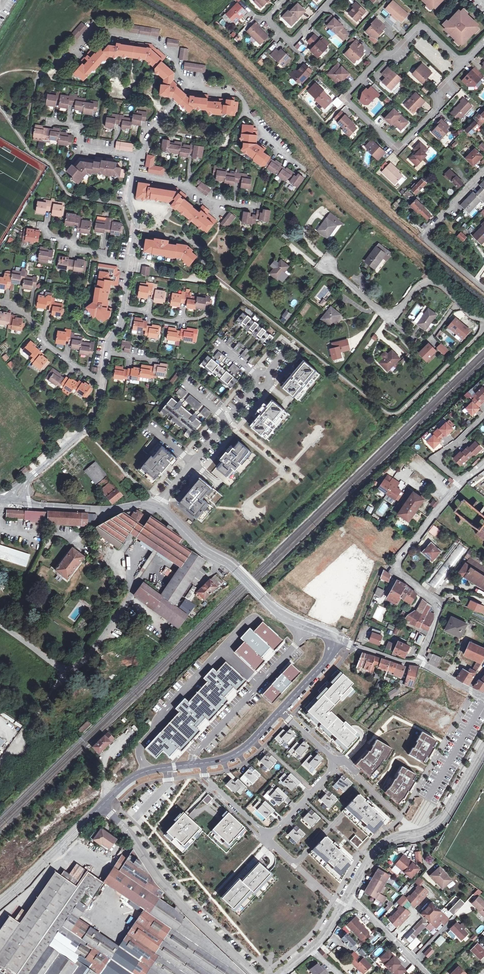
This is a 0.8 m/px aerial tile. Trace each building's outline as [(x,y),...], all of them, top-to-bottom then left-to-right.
[(427,4),(425,7),(430,11),(440,0),(422,0),(427,4)] [(396,20),(395,21),(399,24),(406,16),(391,2),(383,10),(390,16),(391,15),(396,20)] [(240,16),(242,17),(247,11),(238,3),(227,14),(235,21),(240,16)] [(354,9),(353,11),(349,15),(357,22),(366,13),(356,3),(352,7),(354,9)] [(296,18),(298,19),(304,12),(297,5),(291,11),(289,10),(282,18),(289,25),(296,18)] [(448,25),(446,22),(441,27),(456,40),(454,42),(458,47),(471,33),(474,36),(478,31),(464,18),(466,15),(461,11),(448,25)] [(343,30),(344,29),(332,17),(327,22),(329,25),(327,27),(330,29),(330,30),(333,33),(333,32),(336,35),(337,34),(344,41),(349,35),(343,30)] [(296,18),(289,25),(291,26),(298,19),(296,18)] [(381,34),(381,33),(377,30),(381,26),(374,20),(369,25),(370,26),(363,34),(368,39),(370,37),(373,40),(376,37),(377,38),(381,34)] [(71,34),(74,36),(77,39),(87,28),(81,23),(71,34)] [(259,39),(262,42),(269,36),(259,26),(260,25),(257,23),(248,31),(257,41),(259,39)] [(140,27),(139,33),(158,36),(159,30),(140,27)] [(311,46),(315,46),(310,52),(315,56),(320,56),(327,48),(314,36),(307,42),(311,46)] [(117,46),(115,46),(110,46),(104,52),(101,49),(96,55),(95,54),(94,55),(89,51),(82,60),(87,64),(85,67),(82,64),(74,74),(78,77),(79,77),(84,81),(101,61),(104,62),(108,57),(117,58),(120,57),(133,59),(135,46),(135,43),(125,41),(125,40),(122,40),(121,43),(118,43),(117,46)] [(358,49),(360,47),(354,41),(353,43),(350,46),(349,47),(350,48),(343,56),(352,64),(357,59),(358,59),(361,56),(357,52),(359,50),(358,49)] [(181,90),(178,88),(177,90),(176,93),(174,92),(174,89),(176,86),(178,85),(173,81),(174,72),(162,61),(166,57),(157,49),(155,53),(151,50),(152,47),(148,46),(148,43),(146,43),(145,44),(140,43),(139,47),(137,59),(146,61),(156,70),(155,72),(164,80),(163,85),(162,95),(166,96),(166,98),(173,99),(181,90)] [(155,53),(157,49),(154,47),(154,44),(148,43),(148,46),(152,47),(151,50),(155,53)] [(298,49),(301,53),(306,48),(303,44),(298,49)] [(187,49),(180,48),(179,59),(186,60),(187,49)] [(292,58),(282,49),(279,51),(277,49),(272,54),(284,66),(292,58)] [(257,61),(261,66),(265,62),(260,57),(257,61)] [(190,64),(189,70),(188,71),(204,74),(205,66),(190,64)] [(299,72),(294,77),(300,83),(301,81),(304,83),(312,74),(311,73),(313,71),(306,64),(299,72)] [(342,79),(346,75),(336,66),(325,77),(335,86),(339,82),(341,84),(345,81),(342,79)] [(422,85),(425,81),(424,80),(426,77),(428,79),(431,75),(422,66),(415,73),(417,75),(414,78),(422,85)] [(387,69),(382,75),(386,79),(381,84),(390,93),(400,81),(387,69)] [(471,71),(461,81),(467,87),(474,87),(480,80),(471,71)] [(324,106),(326,108),(330,103),(321,95),(321,94),(313,86),(306,94),(314,102),(313,102),(317,106),(320,109),(321,110),(324,106)] [(359,102),(363,106),(367,106),(374,98),(377,98),(378,97),(369,89),(367,91),(365,90),(361,94),(364,97),(359,102)] [(177,106),(178,104),(186,96),(186,95),(183,92),(181,90),(173,99),(171,101),(174,103),(177,106)] [(92,109),(96,109),(97,109),(98,102),(90,101),(90,103),(84,102),(84,99),(76,98),(76,97),(69,95),(69,97),(61,96),(61,94),(53,93),(53,96),(47,95),(46,105),(55,107),(55,103),(55,101),(60,102),(59,104),(59,107),(67,109),(68,106),(68,103),(71,104),(75,104),(75,107),(74,109),(83,111),(82,113),(91,114),(92,111),(92,109)] [(198,93),(195,93),(195,95),(191,95),(190,99),(186,98),(187,96),(186,96),(178,104),(189,113),(193,109),(206,111),(208,114),(221,115),(222,114),(229,115),(229,116),(234,117),(234,112),(236,112),(237,102),(235,102),(235,99),(227,98),(226,100),(223,100),(223,104),(215,103),(216,99),(208,98),(208,96),(198,94),(198,93)] [(408,106),(405,109),(412,115),(418,109),(419,109),(424,103),(415,95),(406,104),(408,106)] [(338,98),(332,103),(339,110),(345,104),(338,98)] [(473,108),(463,100),(460,104),(461,105),(452,115),(460,122),(473,108)] [(400,128),(402,130),(407,124),(393,111),(384,121),(390,127),(392,125),(397,130),(400,128)] [(142,119),(146,120),(147,113),(139,112),(138,114),(133,113),(132,120),(124,119),(124,117),(112,115),(112,117),(107,117),(105,128),(114,129),(114,126),(115,123),(122,124),(121,127),(121,130),(128,131),(128,129),(131,129),(131,125),(141,126),(141,122),(142,119)] [(476,117),(483,124),(483,122),(483,113),(482,115),(480,113),(476,117)] [(340,114),(334,120),(338,124),(344,118),(340,114)] [(483,124),(476,117),(464,130),(471,136),(483,124)] [(349,138),(356,130),(349,124),(350,123),(344,118),(338,124),(337,125),(343,131),(342,132),(349,138)] [(440,125),(438,128),(432,134),(439,139),(443,135),(444,137),(448,133),(445,130),(448,127),(441,120),(438,123),(440,125)] [(41,139),(41,142),(44,143),(47,144),(48,141),(58,143),(57,145),(66,147),(67,146),(71,147),(72,138),(69,137),(68,139),(65,138),(66,135),(59,134),(59,132),(53,130),(52,134),(50,133),(50,131),(41,130),(42,128),(35,126),(34,130),(33,135),(33,137),(41,139)] [(287,180),(291,182),(290,184),(297,189),(304,178),(298,175),(298,176),(287,169),(286,171),(280,167),(281,165),(275,161),(274,163),(269,160),(270,158),(263,153),(266,149),(263,146),(261,148),(256,145),(257,129),(252,127),(242,126),(240,141),(243,145),(243,148),(241,151),(253,159),(251,161),(261,168),(264,167),(268,169),(267,170),(274,175),(275,174),(278,176),(277,177),(286,182),(287,180)] [(170,141),(164,141),(162,152),(180,155),(180,158),(189,159),(190,153),(194,153),(193,160),(199,161),(200,159),(202,159),(204,148),(199,148),(200,146),(192,145),(191,147),(182,145),(182,144),(176,143),(175,145),(170,145),(170,141)] [(127,151),(128,145),(127,145),(116,143),(115,150),(127,151)] [(383,155),(370,143),(364,149),(371,156),(370,157),(376,162),(383,155)] [(424,152),(425,153),(427,151),(420,144),(414,151),(416,153),(409,161),(416,168),(426,157),(423,153),(424,152)] [(466,158),(474,166),(483,157),(475,149),(466,158)] [(152,168),(152,167),(154,157),(147,156),(145,167),(149,168),(152,168)] [(77,161),(69,170),(71,171),(76,166),(79,166),(80,160),(94,162),(94,160),(77,158),(77,161)] [(71,171),(69,170),(67,173),(72,177),(70,179),(78,185),(87,175),(122,180),(122,174),(118,173),(120,164),(113,163),(113,160),(106,159),(106,161),(94,160),(94,162),(80,160),(79,166),(76,166),(71,171)] [(394,186),(402,178),(392,169),(393,168),(390,165),(381,174),(394,186)] [(152,167),(152,168),(151,174),(162,176),(163,169),(152,167)] [(222,170),(223,168),(215,167),(214,174),(217,175),(216,182),(225,183),(225,184),(230,185),(230,186),(235,187),(235,181),(243,182),(242,189),(250,190),(251,178),(247,177),(247,175),(235,173),(234,175),(227,174),(227,171),(222,170)] [(463,184),(452,172),(448,177),(448,178),(458,188),(463,184)] [(412,190),(416,194),(426,183),(422,180),(412,190)] [(201,183),(198,187),(197,189),(206,196),(210,190),(201,183)] [(145,190),(146,185),(138,184),(136,199),(146,201),(147,200),(168,203),(172,207),(171,208),(176,211),(177,210),(207,234),(216,222),(207,215),(206,216),(201,214),(199,217),(197,215),(198,214),(197,213),(191,208),(191,207),(180,198),(181,196),(177,193),(177,189),(155,186),(154,189),(149,189),(149,190),(145,190)] [(415,202),(417,200),(408,190),(405,193),(415,202)] [(479,191),(476,195),(473,192),(461,205),(469,212),(481,200),(483,203),(483,202),(483,196),(479,191)] [(395,210),(403,203),(400,199),(392,206),(395,210)] [(417,200),(415,202),(412,206),(420,214),(421,213),(427,220),(431,216),(424,210),(426,208),(417,200)] [(46,209),(45,212),(45,215),(54,216),(56,205),(50,205),(51,203),(37,201),(37,203),(30,202),(29,213),(38,214),(39,211),(39,208),(42,209),(46,209)] [(201,207),(197,213),(198,214),(197,215),(199,217),(201,214),(206,216),(207,215),(209,212),(201,207)] [(473,217),(478,211),(475,208),(470,215),(473,217)] [(251,225),(251,221),(255,221),(255,220),(259,220),(258,222),(267,223),(269,211),(263,211),(263,213),(260,213),(260,211),(256,211),(256,217),(252,216),(252,218),(249,218),(250,214),(243,213),(241,224),(248,225),(248,224),(251,225)] [(229,213),(220,225),(221,226),(226,230),(236,218),(229,213)] [(75,224),(72,223),(73,218),(70,218),(70,216),(61,214),(59,226),(68,227),(68,225),(71,226),(71,232),(74,233),(73,234),(83,235),(85,224),(75,222),(75,224)] [(335,224),(339,220),(339,219),(332,214),(319,231),(329,239),(338,226),(335,224)] [(106,225),(102,225),(99,224),(99,223),(90,222),(88,232),(97,234),(98,231),(101,231),(105,232),(104,235),(113,236),(115,225),(106,224),(106,225)] [(474,240),(482,247),(483,245),(483,228),(474,240)] [(20,241),(28,242),(31,243),(31,241),(34,241),(35,233),(30,233),(30,231),(22,230),(22,232),(19,232),(18,237),(21,237),(20,241)] [(458,236),(463,241),(466,237),(461,233),(458,236)] [(21,237),(18,237),(17,243),(28,245),(28,242),(20,241),(21,237)] [(155,242),(150,241),(145,240),(143,252),(141,252),(140,260),(151,261),(152,255),(178,259),(182,262),(181,264),(188,269),(196,258),(191,254),(192,252),(187,247),(184,247),(176,245),(175,246),(167,245),(167,241),(160,240),(160,242),(155,241),(155,242)] [(379,244),(366,262),(375,269),(383,258),(386,254),(388,251),(379,244)] [(48,252),(47,254),(44,254),(45,250),(38,249),(36,260),(46,262),(46,260),(49,261),(50,253),(48,252)] [(386,254),(383,258),(387,261),(392,254),(388,251),(386,254)] [(66,261),(66,263),(63,262),(64,259),(56,258),(54,269),(65,270),(65,269),(71,270),(71,271),(81,273),(82,261),(76,260),(76,262),(66,261)] [(272,275),(280,281),(286,274),(285,273),(289,267),(282,262),(272,275)] [(117,287),(118,276),(115,276),(116,272),(116,269),(97,266),(96,273),(97,273),(96,282),(98,282),(97,289),(95,289),(93,303),(85,308),(92,318),(94,317),(98,322),(100,320),(102,323),(109,318),(110,312),(108,312),(108,310),(112,286),(117,287)] [(148,276),(149,269),(142,268),(141,275),(148,276)] [(35,288),(36,280),(32,280),(32,281),(24,280),(25,274),(21,274),(20,275),(12,274),(11,279),(4,279),(3,281),(0,281),(0,291),(6,292),(6,289),(6,285),(10,286),(10,285),(18,286),(19,284),(19,281),(23,282),(23,284),(21,292),(30,293),(31,290),(31,287),(35,288)] [(147,299),(147,295),(148,293),(151,293),(151,296),(155,296),(154,299),(153,303),(162,305),(163,293),(154,292),(154,290),(151,290),(152,286),(145,285),(145,288),(139,287),(138,298),(147,299)] [(206,303),(209,304),(210,297),(207,296),(206,298),(188,295),(188,294),(181,293),(181,294),(172,293),(171,304),(179,305),(180,303),(180,300),(183,301),(187,301),(187,304),(187,307),(195,308),(196,307),(205,308),(205,306),(206,303)] [(53,312),(53,314),(52,317),(61,319),(63,307),(54,306),(54,304),(51,304),(52,299),(48,299),(48,300),(39,298),(38,301),(37,309),(37,310),(46,311),(46,308),(47,306),(50,307),(50,309),(49,311),(53,312)] [(419,322),(427,327),(437,313),(429,307),(419,322)] [(334,327),(343,315),(333,308),(324,320),(334,327)] [(280,320),(286,324),(292,314),(287,311),(280,320)] [(244,313),(237,321),(242,325),(243,323),(246,326),(251,320),(252,319),(248,316),(248,317),(244,313)] [(15,322),(15,325),(12,325),(12,322),(9,322),(9,318),(7,317),(6,320),(4,319),(4,317),(4,315),(0,314),(0,327),(4,328),(4,327),(8,327),(7,332),(11,332),(10,333),(21,335),(21,334),(22,325),(23,323),(15,322)] [(456,318),(449,326),(464,338),(471,330),(460,321),(459,323),(458,322),(459,320),(456,318)] [(148,331),(148,329),(145,328),(146,323),(142,322),(142,324),(139,324),(140,320),(133,319),(132,330),(137,330),(140,331),(141,330),(144,331),(143,335),(143,336),(147,336),(147,337),(156,339),(158,328),(151,327),(151,329),(151,331),(148,331)] [(255,323),(251,320),(246,326),(245,327),(249,331),(250,330),(253,332),(259,326),(259,325),(255,322),(255,323)] [(262,329),(259,326),(253,332),(252,333),(257,337),(258,336),(261,338),(266,332),(263,329),(262,329)] [(192,339),(194,330),(194,329),(187,328),(187,332),(184,331),(185,329),(181,329),(181,330),(178,330),(177,332),(174,332),(175,328),(169,327),(167,338),(176,339),(176,338),(179,339),(180,337),(183,337),(183,338),(192,339)] [(451,345),(454,342),(440,330),(435,335),(443,342),(445,340),(451,345)] [(270,335),(266,332),(261,338),(260,339),(264,343),(265,342),(268,344),(274,338),(270,335)] [(72,345),(72,347),(71,350),(80,352),(79,356),(85,357),(86,353),(92,354),(93,347),(90,347),(90,345),(81,343),(82,340),(73,339),(74,337),(70,337),(70,334),(66,334),(66,335),(57,334),(55,346),(64,347),(64,344),(65,341),(68,342),(68,344),(72,345)] [(232,336),(226,343),(229,346),(235,339),(232,336)] [(348,339),(332,343),(333,349),(330,350),(333,362),(344,359),(342,353),(351,351),(348,339)] [(22,351),(29,357),(30,357),(32,359),(36,355),(38,352),(34,348),(35,347),(30,342),(29,343),(23,350),(22,351)] [(131,345),(126,344),(126,342),(122,342),(121,348),(125,349),(124,351),(130,352),(131,345)] [(239,343),(234,350),(237,352),(243,345),(239,343)] [(430,344),(420,353),(427,360),(437,351),(430,344)] [(442,344),(439,347),(445,354),(449,350),(442,344)] [(247,349),(241,356),(244,358),(250,351),(247,349)] [(393,351),(389,355),(387,353),(383,356),(385,359),(381,364),(388,372),(395,365),(398,363),(401,359),(393,351)] [(219,352),(214,358),(217,360),(222,354),(219,352)] [(222,354),(217,360),(221,364),(226,357),(222,354)] [(45,362),(41,357),(40,359),(36,355),(32,359),(30,360),(30,361),(31,362),(31,363),(31,364),(38,370),(39,368),(44,363),(45,362)] [(254,355),(249,362),(251,365),(258,358),(254,355)] [(208,357),(202,364),(209,369),(215,362),(212,359),(212,360),(208,357)] [(287,385),(285,388),(296,397),(302,403),(323,377),(304,361),(292,375),(295,377),(292,379),(290,378),(285,384),(287,385)] [(219,365),(215,362),(209,369),(217,375),(223,369),(219,366),(219,365)] [(38,370),(31,364),(28,367),(35,373),(38,370)] [(229,370),(232,373),(237,367),(234,364),(229,370)] [(128,370),(125,369),(125,371),(122,370),(122,367),(116,366),(114,377),(123,379),(123,377),(127,378),(127,377),(130,377),(130,379),(140,380),(141,376),(149,377),(149,376),(153,376),(152,378),(157,378),(157,376),(166,377),(168,366),(161,365),(160,369),(158,368),(158,366),(155,366),(154,369),(151,368),(151,370),(148,370),(149,366),(142,365),(142,368),(135,367),(134,370),(132,370),(132,369),(129,368),(128,370)] [(237,367),(232,373),(236,376),(241,370),(237,367)] [(227,372),(223,369),(217,375),(224,382),(230,375),(227,372)] [(43,380),(46,382),(52,373),(49,371),(43,380)] [(55,387),(57,388),(59,386),(63,389),(62,390),(65,392),(68,394),(69,394),(71,391),(73,393),(73,394),(81,399),(81,398),(86,391),(88,389),(82,386),(80,388),(78,386),(79,385),(76,383),(75,385),(71,382),(69,384),(63,380),(62,382),(58,380),(57,381),(55,380),(57,377),(52,373),(46,382),(55,388),(55,387)] [(235,378),(230,375),(224,382),(232,388),(238,381),(234,378),(235,378)] [(63,395),(65,392),(62,390),(63,389),(59,386),(57,388),(56,390),(63,395)] [(478,410),(477,409),(479,407),(482,404),(483,402),(483,386),(477,393),(479,394),(473,401),(474,401),(467,408),(474,414),(478,410)] [(176,394),(183,399),(187,394),(186,392),(182,389),(181,388),(176,394)] [(190,396),(186,402),(198,411),(202,406),(199,403),(192,397),(190,396)] [(173,399),(162,412),(167,416),(169,413),(174,417),(172,420),(182,428),(184,425),(189,430),(187,432),(192,437),(203,424),(197,419),(196,419),(192,424),(189,421),(194,416),(193,416),(182,407),(181,406),(177,412),(174,409),(179,404),(178,404),(173,399)] [(259,417),(251,426),(270,442),(292,416),(284,410),(273,400),(268,406),(265,404),(261,409),(259,411),(262,414),(259,417)] [(180,402),(178,404),(179,404),(174,409),(177,412),(181,406),(182,407),(183,405),(180,402)] [(205,408),(200,414),(207,419),(211,413),(209,412),(206,409),(205,408)] [(195,414),(193,416),(194,416),(189,421),(192,424),(196,419),(197,419),(198,417),(195,414)] [(435,448),(440,443),(438,442),(440,440),(443,437),(446,434),(448,432),(449,434),(454,429),(448,422),(441,429),(440,428),(434,434),(435,435),(428,441),(435,448)] [(470,448),(469,447),(466,450),(463,453),(461,455),(459,454),(455,458),(462,465),(468,459),(469,459),(475,453),(477,454),(483,448),(477,441),(473,445),(470,448)] [(223,461),(212,473),(224,483),(231,488),(257,457),(239,442),(229,454),(227,452),(224,456),(221,460),(223,461)] [(144,451),(131,466),(154,485),(167,469),(176,458),(158,443),(148,455),(144,451)] [(96,488),(105,479),(106,478),(93,464),(82,474),(96,488)] [(191,490),(181,502),(188,508),(186,510),(196,519),(202,523),(216,507),(222,499),(224,497),(217,491),(201,478),(191,490)] [(386,479),(379,488),(388,494),(395,499),(396,499),(402,490),(397,487),(400,483),(393,478),(390,482),(386,479)] [(121,497),(105,479),(96,488),(112,504),(121,497)] [(407,502),(400,513),(410,520),(425,499),(424,499),(417,494),(415,492),(410,498),(409,497),(406,502),(407,502)] [(395,499),(388,494),(384,498),(391,503),(392,503),(395,499)] [(483,539),(483,530),(481,528),(483,523),(483,512),(461,498),(453,511),(478,527),(474,533),(483,539)] [(368,505),(365,510),(371,513),(373,508),(368,505)] [(25,512),(7,511),(6,519),(25,520),(25,512)] [(31,512),(31,520),(44,521),(44,519),(47,519),(48,513),(31,512)] [(129,513),(121,515),(136,525),(142,516),(137,512),(134,516),(129,513)] [(47,519),(47,521),(47,524),(87,526),(87,523),(92,523),(92,522),(95,522),(96,514),(48,513),(47,519)] [(136,525),(121,515),(118,515),(95,528),(94,530),(99,539),(118,551),(129,535),(136,525)] [(180,568),(190,553),(180,546),(183,540),(172,533),(174,530),(167,527),(166,528),(150,519),(142,530),(136,539),(180,568)] [(399,520),(395,525),(403,532),(407,527),(399,520)] [(433,524),(428,531),(434,537),(440,530),(433,524)] [(129,535),(136,539),(142,530),(136,525),(129,535)] [(427,554),(430,557),(432,554),(435,557),(438,554),(439,554),(443,551),(439,547),(438,548),(435,546),(436,544),(432,541),(429,544),(430,545),(427,548),(426,547),(422,551),(426,554),(427,554)] [(459,543),(445,563),(440,560),(422,585),(434,594),(466,548),(459,543)] [(26,566),(29,555),(0,546),(0,559),(26,566)] [(84,558),(72,549),(64,560),(56,571),(67,580),(84,558)] [(190,553),(180,568),(175,575),(170,571),(167,576),(172,579),(164,590),(162,593),(172,600),(178,602),(181,598),(186,603),(195,591),(189,587),(205,564),(190,553)] [(466,563),(483,573),(483,574),(483,566),(470,557),(466,563)] [(478,584),(483,573),(466,563),(460,573),(478,584)] [(382,577),(389,580),(391,574),(385,570),(382,577)] [(210,581),(217,588),(219,585),(213,579),(210,581)] [(403,591),(407,585),(406,584),(398,580),(395,586),(403,591)] [(217,588),(210,581),(197,594),(204,600),(217,588)] [(176,628),(186,616),(174,607),(142,585),(133,597),(176,628)] [(417,593),(407,585),(403,591),(401,596),(406,598),(405,599),(412,603),(415,598),(414,597),(417,593)] [(392,591),(401,596),(403,591),(395,586),(392,591)] [(401,596),(392,591),(388,597),(398,603),(401,597),(401,596)] [(174,607),(186,616),(192,609),(186,603),(181,598),(178,602),(174,607)] [(423,599),(417,610),(418,611),(423,614),(429,603),(423,599)] [(478,603),(479,602),(472,599),(469,607),(482,612),(483,608),(483,606),(478,603)] [(413,619),(418,611),(417,610),(416,610),(409,614),(407,617),(413,619)] [(423,614),(418,611),(413,619),(411,622),(417,625),(423,614)] [(423,614),(417,625),(422,627),(427,616),(423,614)] [(427,616),(422,627),(429,631),(435,619),(433,618),(427,616)] [(453,617),(447,630),(462,637),(468,624),(453,617)] [(390,642),(392,643),(400,626),(398,625),(390,642)] [(382,631),(373,628),(371,636),(372,636),(371,640),(381,644),(383,635),(381,635),(382,631)] [(415,643),(421,645),(425,636),(419,633),(415,643)] [(399,641),(397,645),(394,651),(394,652),(405,657),(407,653),(410,654),(413,648),(399,641)] [(394,651),(397,645),(392,643),(390,642),(387,648),(394,651)] [(483,662),(483,648),(471,642),(466,655),(479,661),(473,670),(471,669),(469,672),(464,669),(458,679),(470,685),(478,671),(483,662)] [(361,668),(366,655),(362,653),(357,666),(361,668)] [(366,655),(361,668),(364,669),(369,656),(366,655)] [(441,659),(434,655),(431,660),(430,663),(437,667),(441,659)] [(369,656),(364,669),(371,671),(375,658),(369,656)] [(375,658),(371,671),(370,673),(373,673),(375,667),(379,668),(382,660),(375,658)] [(382,660),(379,668),(387,671),(390,671),(391,672),(394,664),(382,660)] [(397,665),(395,673),(402,676),(405,668),(397,665)] [(419,667),(413,666),(411,667),(406,685),(413,688),(419,667)] [(353,684),(342,674),(338,678),(332,685),(324,694),(322,696),(307,712),(312,716),(319,722),(325,728),(327,731),(336,739),(343,745),(347,749),(357,738),(354,736),(357,733),(345,722),(343,724),(330,712),(329,713),(328,712),(340,700),(342,701),(353,690),(350,687),(353,684)] [(338,678),(336,676),(330,683),(332,685),(338,678)] [(482,680),(481,680),(474,687),(483,690),(483,678),(482,680)] [(395,688),(387,693),(391,699),(399,694),(395,688)] [(319,722),(312,716),(310,718),(317,724),(319,722)] [(88,728),(86,725),(80,731),(82,733),(88,728)] [(290,729),(286,733),(283,730),(274,739),(281,745),(285,742),(286,744),(292,737),(294,734),(290,729)] [(434,739),(422,732),(416,742),(417,743),(413,749),(412,748),(408,755),(420,762),(423,756),(425,757),(427,755),(430,756),(434,748),(433,748),(430,746),(434,739)] [(115,740),(108,733),(94,748),(100,755),(115,740)] [(343,745),(336,739),(334,741),(341,747),(343,745)] [(363,761),(359,765),(370,776),(379,766),(383,760),(389,748),(376,740),(372,747),(373,747),(367,756),(363,761)] [(303,742),(300,745),(297,742),(288,752),(295,758),(299,755),(300,756),(306,750),(305,749),(308,746),(303,742)] [(392,749),(389,748),(383,760),(385,762),(392,749)] [(314,758),(310,755),(302,764),(309,771),(312,767),(314,769),(320,763),(319,762),(322,759),(317,754),(314,758)] [(265,756),(260,761),(269,770),(277,761),(271,756),(268,759),(265,756)] [(369,778),(370,776),(359,765),(363,761),(361,759),(355,765),(369,778)] [(390,786),(386,791),(392,796),(390,798),(395,803),(400,798),(402,799),(403,799),(408,792),(406,791),(408,788),(410,789),(415,782),(413,781),(410,779),(414,774),(402,767),(398,774),(399,774),(395,780),(394,779),(390,786)] [(248,770),(243,775),(252,784),(260,775),(255,770),(252,773),(248,770)] [(440,783),(447,787),(454,777),(447,773),(440,783)] [(300,783),(290,774),(287,777),(284,774),(279,779),(289,789),(290,788),(292,791),(297,786),(300,783)] [(352,783),(347,778),(344,781),(340,778),(335,784),(344,792),(352,783)] [(247,788),(238,779),(235,782),(231,779),(226,784),(229,786),(229,787),(235,793),(237,791),(240,795),(247,788)] [(287,797),(277,787),(274,791),(271,788),(266,793),(276,803),(277,802),(279,804),(284,800),(287,797)] [(207,794),(202,800),(207,805),(212,798),(207,794)] [(337,800),(332,794),(329,797),(325,794),(320,800),(329,808),(337,800)] [(342,812),(370,838),(387,819),(367,801),(365,803),(357,795),(342,812)] [(275,810),(265,801),(262,804),(258,801),(253,807),(263,817),(264,816),(266,818),(271,813),(271,814),(275,810)] [(201,829),(183,813),(166,832),(173,839),(175,838),(183,846),(197,832),(198,833),(201,829)] [(245,828),(228,813),(212,830),(216,833),(213,837),(222,845),(225,842),(228,845),(245,828)] [(320,818),(314,813),(311,816),(308,813),(303,818),(312,827),(320,818)] [(305,834),(299,829),(296,832),(293,829),(288,835),(297,843),(305,834)] [(100,830),(96,836),(93,834),(89,839),(100,846),(101,844),(109,849),(115,840),(100,830)] [(350,841),(357,848),(363,842),(355,835),(350,841)] [(332,845),(324,837),(309,854),(340,883),(352,863),(336,848),(338,846),(334,843),(332,845)] [(91,899),(84,893),(84,894),(56,935),(48,947),(30,973),(244,973),(197,929),(184,916),(154,884),(129,844),(103,882),(143,909),(118,947),(77,919),(91,899)] [(418,870),(403,856),(395,866),(410,879),(418,870)] [(239,880),(221,898),(233,909),(250,890),(252,893),(270,874),(259,864),(241,882),(239,880)] [(102,883),(75,865),(68,876),(67,877),(65,881),(60,877),(54,874),(26,915),(21,911),(13,922),(8,918),(0,930),(0,973),(30,973),(48,947),(56,935),(84,894),(84,893),(91,899),(102,883)] [(439,868),(431,874),(437,881),(436,883),(441,889),(450,881),(439,868)] [(374,879),(384,883),(389,875),(378,869),(376,872),(378,873),(374,879)] [(387,871),(395,877),(397,875),(391,870),(391,871),(389,869),(387,871)] [(63,872),(60,877),(65,881),(67,877),(68,876),(63,872)] [(384,883),(374,879),(370,886),(368,885),(367,888),(377,894),(384,883)] [(386,884),(384,883),(377,894),(379,895),(386,884)] [(402,894),(408,888),(405,885),(399,891),(402,894)] [(408,896),(405,899),(410,903),(409,904),(413,908),(416,905),(417,906),(419,902),(421,898),(422,899),(425,896),(424,895),(427,892),(423,889),(422,890),(417,886),(415,889),(409,897),(408,896)] [(366,891),(365,894),(381,905),(385,899),(379,895),(377,894),(367,888),(365,890),(366,891)] [(483,918),(483,903),(478,897),(471,904),(479,912),(483,918)] [(447,912),(452,916),(464,904),(458,899),(454,904),(453,903),(451,906),(452,907),(447,912)] [(389,901),(384,908),(388,911),(393,904),(389,901)] [(429,923),(439,912),(433,907),(430,903),(419,915),(429,923)] [(391,924),(395,928),(397,925),(398,926),(401,923),(400,922),(403,919),(404,920),(407,917),(406,916),(408,913),(404,910),(399,906),(396,909),(397,910),(390,917),(390,916),(387,919),(392,924),(391,924)] [(439,912),(429,923),(434,929),(440,922),(443,925),(448,920),(439,912)] [(366,934),(363,931),(364,930),(356,922),(357,921),(354,917),(346,926),(360,940),(366,934)] [(412,930),(417,934),(426,924),(421,919),(412,930)] [(458,926),(462,931),(466,927),(462,922),(458,926)] [(462,931),(458,926),(455,923),(449,929),(450,930),(456,936),(460,940),(466,934),(462,931)] [(483,928),(483,927),(481,925),(475,931),(479,934),(483,928)] [(417,934),(412,930),(408,926),(403,931),(412,939),(417,934)] [(450,930),(446,933),(453,940),(456,936),(450,930)] [(369,937),(366,934),(360,940),(363,943),(369,937)] [(356,949),(353,946),(354,945),(345,935),(341,939),(350,949),(353,952),(356,949)] [(434,942),(439,947),(446,940),(441,935),(434,942)] [(416,937),(407,946),(412,950),(420,942),(416,937)] [(483,946),(480,949),(476,944),(469,950),(479,961),(483,956),(483,947),(483,946)] [(427,958),(432,952),(428,948),(423,954),(427,958)] [(383,963),(389,955),(386,952),(379,959),(383,963)] [(391,954),(389,955),(398,964),(399,963),(391,954)] [(383,963),(385,965),(384,966),(392,973),(402,973),(405,971),(398,964),(389,955),(383,963)] [(351,964),(354,967),(355,967),(362,973),(363,973),(370,967),(362,959),(361,961),(358,958),(351,964)] [(327,972),(325,969),(322,967),(320,968),(319,967),(317,964),(309,970),(312,973),(325,973),(327,972)] [(406,971),(410,973),(415,967),(411,964),(406,971)]
